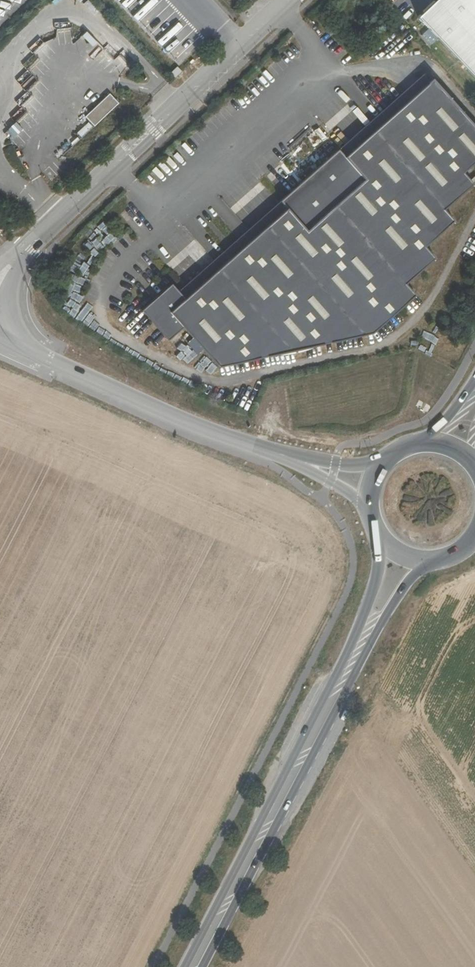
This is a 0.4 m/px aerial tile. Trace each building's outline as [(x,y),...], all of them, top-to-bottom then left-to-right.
[(415,13),(474,76),(474,0),(429,0),(415,13)] [(181,326),(216,365),(371,332),(415,294),(406,283),(434,259),(423,245),(451,221),(440,208),(467,184),(455,170),(474,153),(474,135),(424,77),(348,142),(353,148),(342,157),(336,151),(185,283),(190,289),(182,296),(169,282),(138,309),(165,340),(181,326)] [(95,125),(119,102),(109,92),(85,116),(95,125)] [(361,124),(366,120),(354,106),(349,111),(361,124)] [(6,130),(11,137),(22,128),(16,121),(6,130)] [(340,123),(334,128),(345,139),(350,134),(340,123)]
